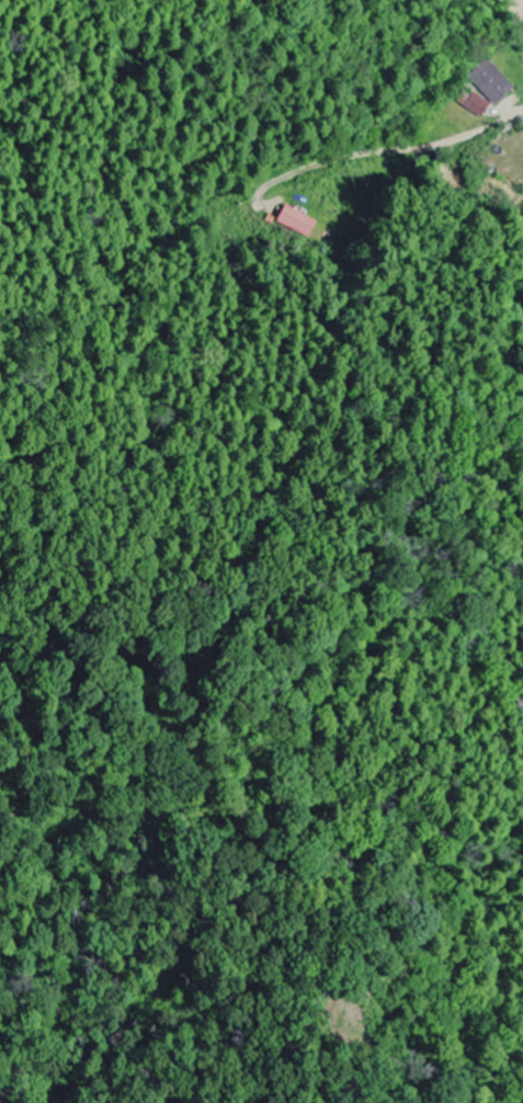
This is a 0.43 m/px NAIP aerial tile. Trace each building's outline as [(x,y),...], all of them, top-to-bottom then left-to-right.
[(514,88),(486,60),(467,78),(495,107),(514,88)] [(481,119),(490,104),(473,94),(464,109),(481,119)] [(318,223),(286,206),(277,223),(309,240),(318,223)]
